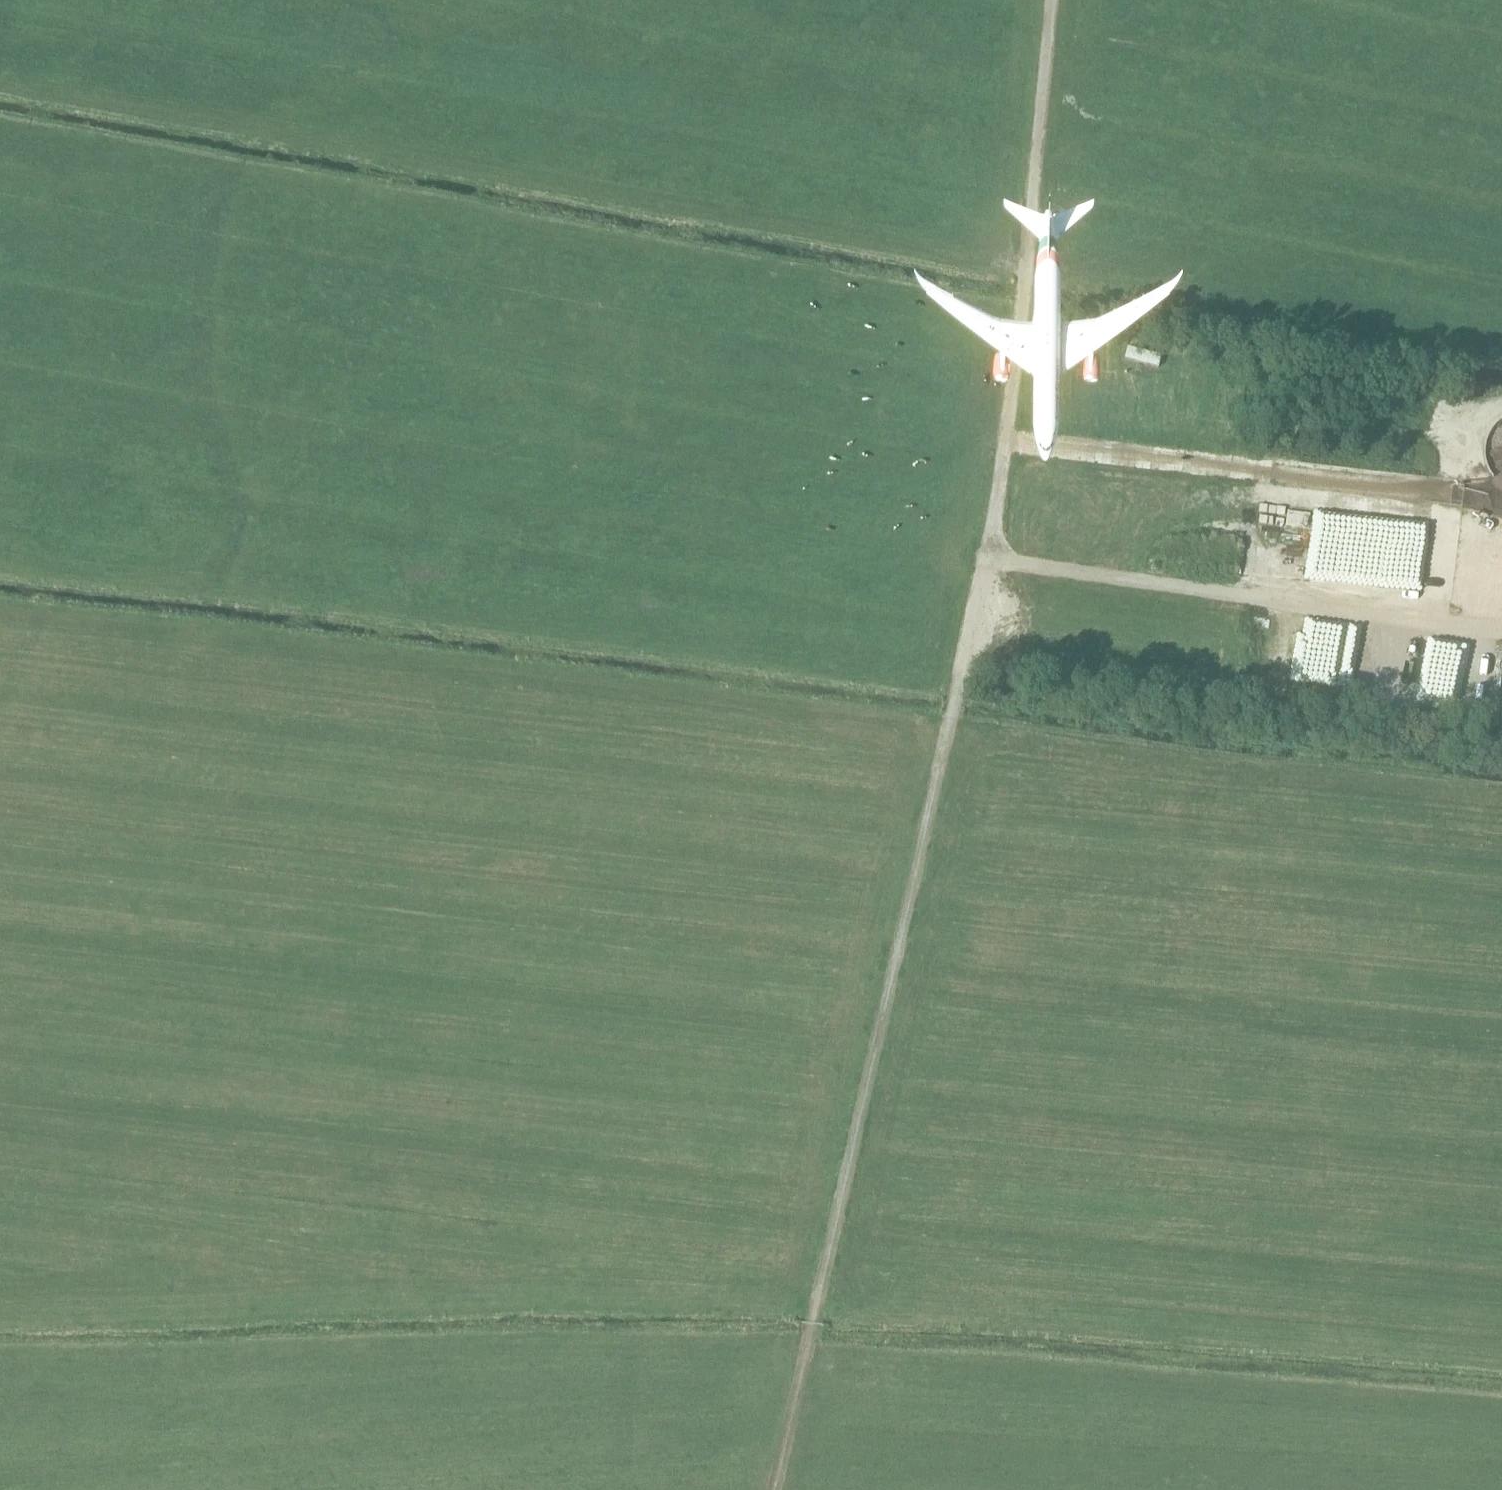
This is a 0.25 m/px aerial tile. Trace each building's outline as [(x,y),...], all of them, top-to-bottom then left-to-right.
[(1501,485),(1501,420),(1498,423),(1490,434),(1486,448),(1487,462),(1492,475),(1501,485)] [(1369,552),(1253,544),(1251,577),(1367,585),(1369,552)]
